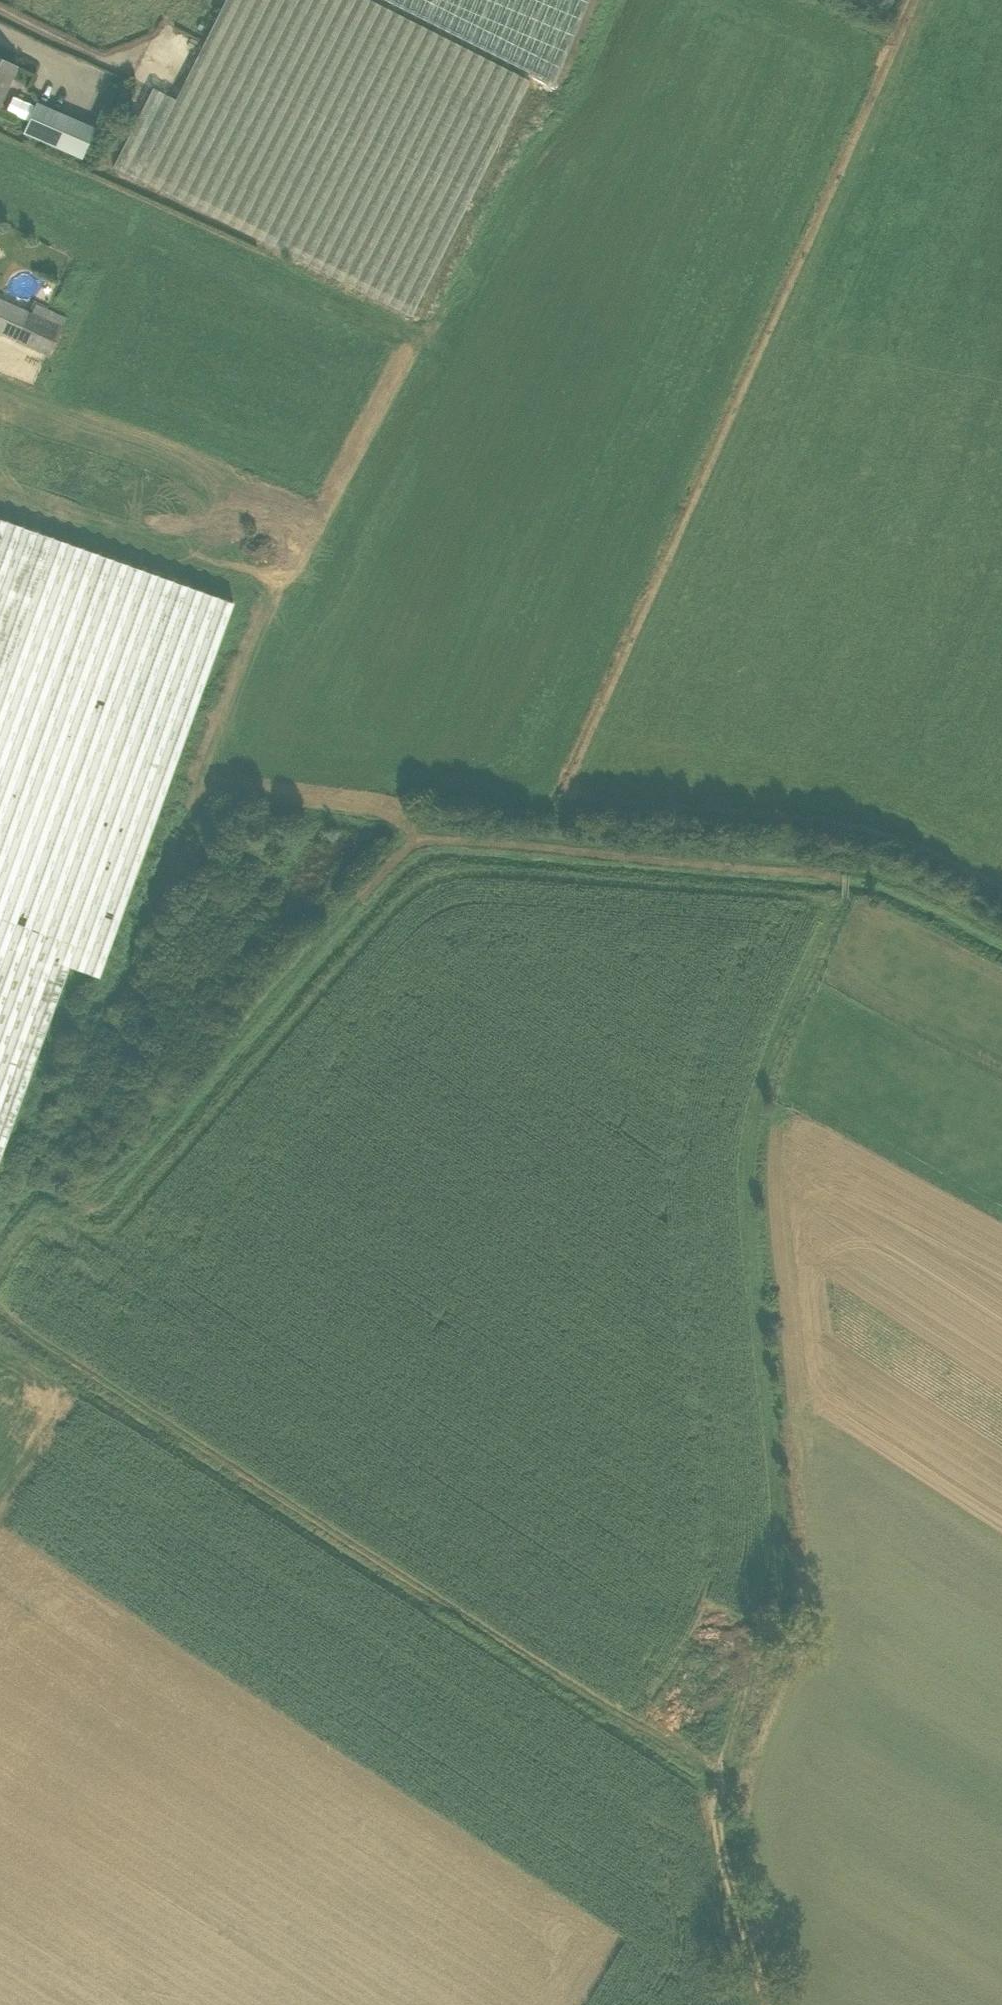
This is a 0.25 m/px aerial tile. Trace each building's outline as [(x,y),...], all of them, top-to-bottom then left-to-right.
[(176,99),(153,88),(113,166),(136,178),(411,317),(530,81),(370,0),(226,0),(176,99)] [(553,85),(589,0),(385,0),(553,85)] [(0,60),(0,102),(16,67),(0,60)] [(82,158),(95,128),(37,102),(24,133),(82,158)] [(0,299),(0,332),(51,355),(63,327),(0,299)]
